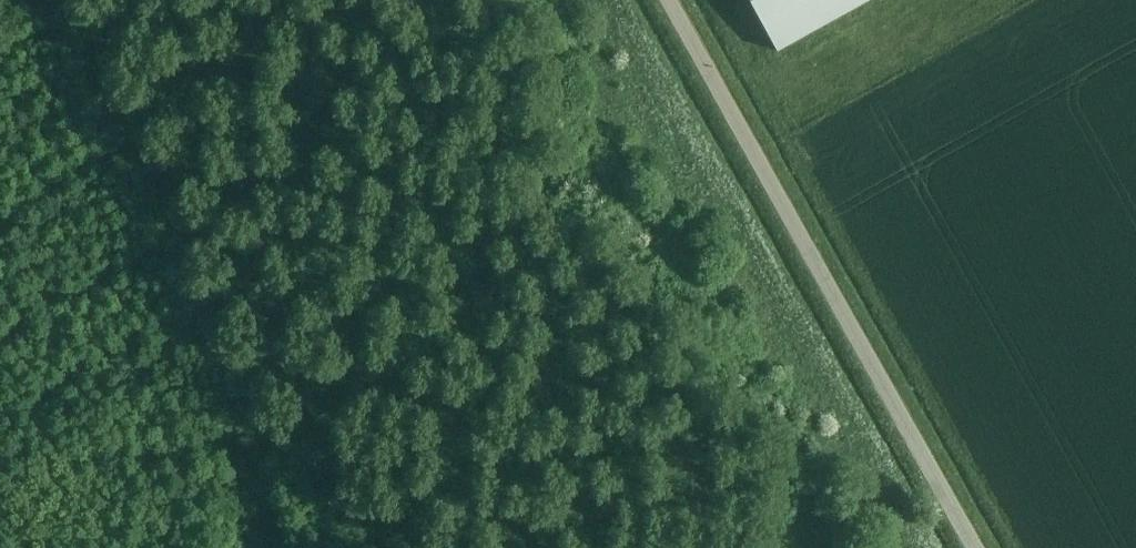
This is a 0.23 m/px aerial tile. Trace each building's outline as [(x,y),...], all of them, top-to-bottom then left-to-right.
[(777,51),(869,0),(748,0),(777,51)]
